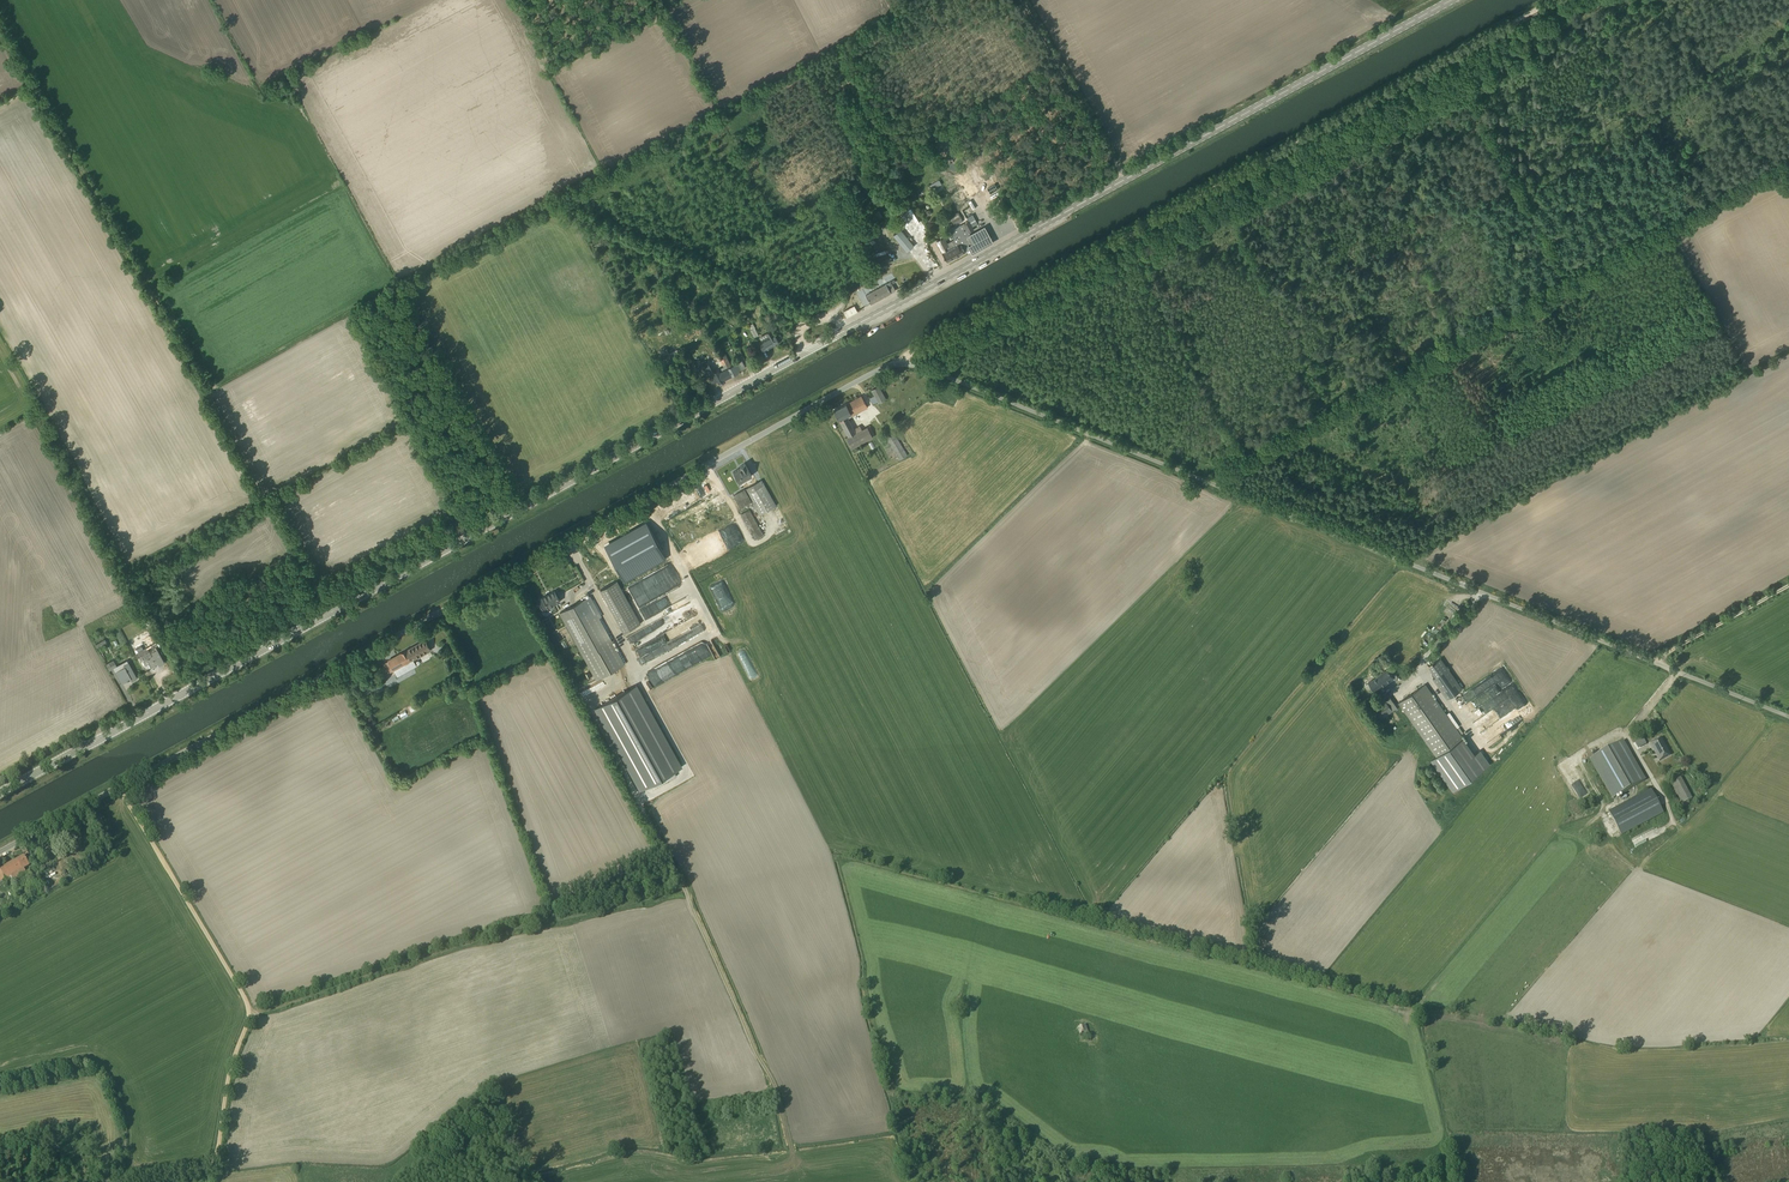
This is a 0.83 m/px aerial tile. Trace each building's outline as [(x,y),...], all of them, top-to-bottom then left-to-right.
[(968,170),(955,177),(967,199),(980,192),(968,170)] [(939,179),(930,185),(932,190),(939,186),(942,184),(939,179)] [(879,210),(873,214),(876,220),(883,216),(879,210)] [(954,226),(963,221),(958,212),(949,216),(954,226)] [(966,252),(970,250),(971,249),(969,244),(972,242),(973,239),(970,232),(975,229),(973,226),(978,223),(972,214),(967,217),(969,220),(950,230),(955,239),(954,239),(954,240),(953,241),(948,243),(944,237),(937,241),(948,262),(966,252)] [(972,245),(969,247),(973,255),(995,243),(986,226),(968,236),(972,245)] [(894,235),(907,252),(914,246),(901,229),(894,235)] [(870,304),(882,298),(885,296),(895,290),(892,285),(888,287),(886,284),(883,285),(865,295),(870,304)] [(854,306),(844,311),(847,317),(857,311),(854,306)] [(753,323),(748,326),(754,337),(759,335),(753,323)] [(658,338),(671,334),(669,327),(655,331),(658,338)] [(762,351),(778,342),(773,333),(773,334),(771,330),(765,333),(767,337),(761,341),(762,343),(759,345),(762,351)] [(707,333),(702,336),(705,341),(711,338),(707,333)] [(730,339),(725,342),(730,350),(735,347),(730,339)] [(665,361),(681,353),(678,347),(670,351),(667,345),(659,348),(665,361)] [(687,353),(680,357),(683,364),(690,360),(687,353)] [(724,353),(721,355),(732,375),(738,372),(745,366),(741,359),(731,365),(724,353)] [(718,383),(732,375),(721,355),(717,357),(722,367),(712,372),(707,361),(702,364),(712,383),(716,380),(718,383)] [(869,397),(872,404),(876,402),(877,403),(885,399),(878,386),(871,390),(874,395),(869,397)] [(867,408),(860,396),(833,411),(847,436),(845,438),(851,449),(873,437),(867,427),(862,429),(859,425),(854,428),(848,418),(867,408)] [(892,429),(883,435),(899,460),(908,455),(892,429)] [(745,465),(733,472),(739,484),(751,477),(745,465)] [(761,480),(733,495),(740,509),(751,502),(758,516),(776,506),(761,480)] [(749,510),(740,514),(754,540),(763,535),(749,510)] [(645,523),(603,545),(624,583),(665,559),(645,523)] [(672,561),(626,584),(638,607),(639,606),(645,619),(650,617),(652,621),(690,602),(686,595),(683,597),(677,586),(683,583),(672,561)] [(640,623),(616,581),(599,590),(623,632),(640,623)] [(537,599),(543,611),(560,602),(554,590),(537,599)] [(602,617),(590,595),(558,613),(596,680),(625,664),(608,635),(608,636),(599,619),(602,617)] [(661,622),(627,638),(640,664),(669,650),(666,645),(662,647),(657,636),(675,627),(669,613),(659,618),(661,622)] [(64,620),(67,626),(74,622),(70,616),(64,620)] [(126,643),(119,631),(115,633),(122,645),(126,643)] [(96,643),(98,647),(107,641),(105,638),(96,643)] [(431,650),(425,639),(383,662),(388,673),(393,670),(396,676),(416,665),(413,660),(431,650)] [(649,672),(654,683),(683,671),(682,666),(685,665),(689,664),(688,659),(691,658),(691,659),(694,657),(694,650),(696,656),(696,651),(703,651),(704,659),(713,656),(714,658),(719,656),(714,646),(714,652),(712,653),(707,642),(704,642),(704,647),(702,642),(698,643),(700,646),(686,652),(687,656),(686,656),(649,672)] [(147,647),(135,654),(137,658),(142,656),(144,661),(143,661),(146,665),(150,663),(152,666),(158,663),(159,665),(164,662),(156,647),(149,651),(147,647)] [(117,666),(113,659),(106,664),(110,670),(114,668),(122,682),(131,678),(132,680),(137,677),(127,660),(117,666)] [(1447,700),(1462,690),(1441,659),(1428,667),(1434,677),(1432,679),(1447,700)] [(1483,712),(1508,698),(1498,680),(1515,670),(1511,664),(1469,689),(1474,699),(1463,705),(1468,713),(1479,706),(1483,712)] [(1387,669),(1367,683),(1375,693),(1394,679),(1387,669)] [(369,689),(361,674),(356,676),(359,681),(355,683),(361,694),(369,689)] [(1332,687),(1325,682),(1319,689),(1326,694),(1332,687)] [(1430,761),(1451,792),(1490,765),(1480,750),(1474,754),(1425,684),(1397,703),(1435,758),(1430,761)] [(639,791),(682,767),(636,685),(593,708),(639,791)] [(1370,711),(1378,722),(1397,708),(1389,697),(1370,711)] [(1634,740),(1637,748),(1646,744),(1643,736),(1634,740)] [(1653,752),(1658,762),(1670,756),(1660,737),(1647,744),(1652,753),(1653,752)] [(1645,780),(1623,742),(1589,760),(1611,799),(1645,780)] [(1692,802),(1681,779),(1680,778),(1666,784),(1667,786),(1679,809),(1692,802)] [(1608,812),(1621,836),(1664,813),(1651,789),(1608,812)] [(1635,847),(1644,844),(1641,835),(1632,839),(1635,847)] [(6,880),(8,884),(26,874),(24,870),(30,866),(23,856),(0,869),(0,870),(6,880)] [(37,879),(32,871),(28,873),(33,882),(37,879)] [(1085,1023),(1077,1026),(1080,1034),(1088,1031),(1085,1023)]
